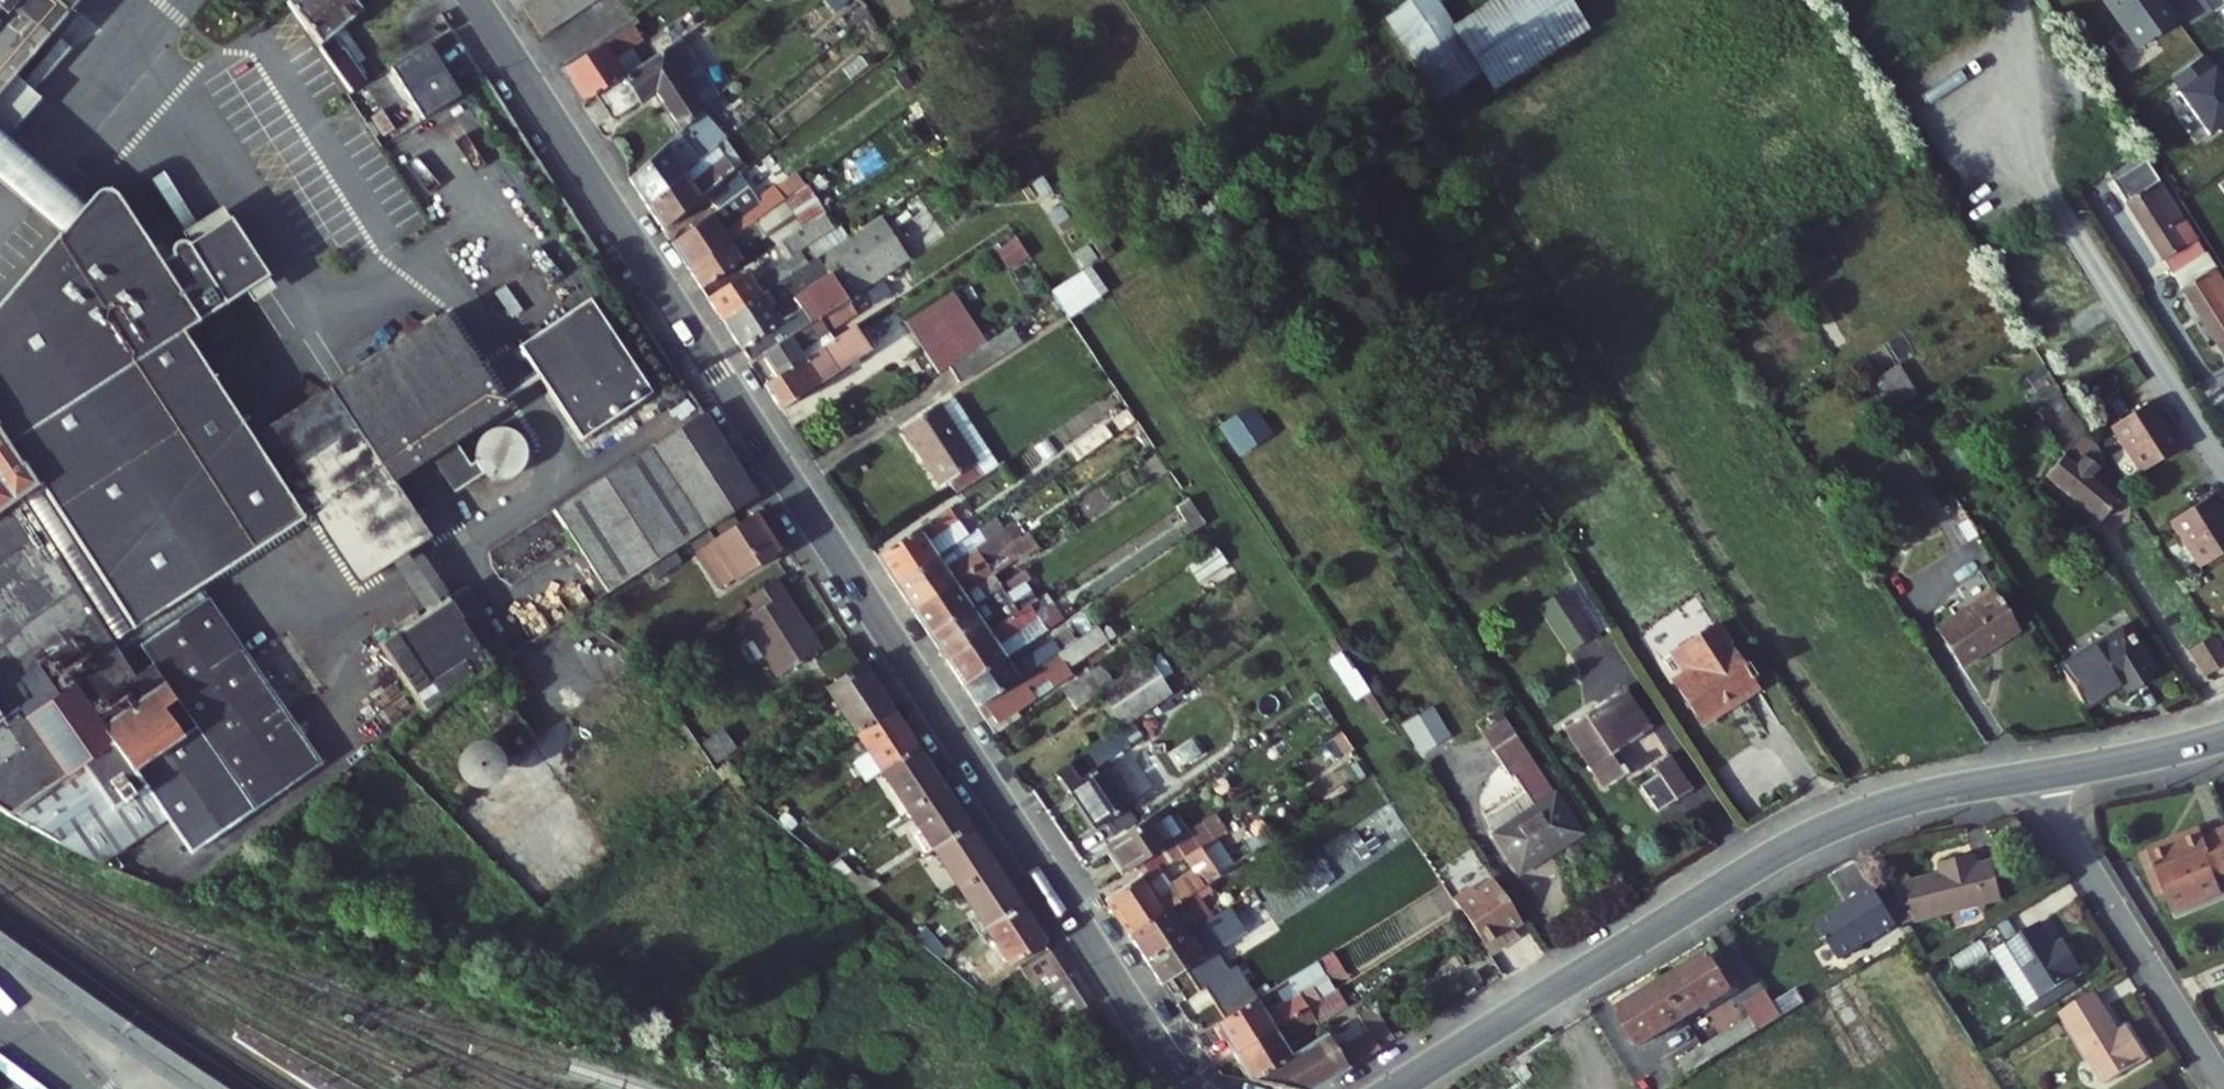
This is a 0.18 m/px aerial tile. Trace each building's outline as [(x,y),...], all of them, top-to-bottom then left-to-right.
[(70,0),(0,0),(0,84),(15,67),(70,0)] [(347,0),(314,0),(291,19),(326,60),(322,63),(354,109),(371,99),(361,83),(371,77),(351,42),(367,25),(370,29),(379,22),(368,10),(360,16),(347,0)] [(558,0),(547,0),(541,4),(560,33),(574,23),(558,0)] [(576,0),(558,0),(574,23),(587,15),(576,0)] [(594,0),(576,0),(587,15),(599,6),(594,0)] [(1425,0),(1414,0),(1383,20),(1439,102),(1477,78),(1458,50),(1425,0)] [(1541,0),(1536,0),(1458,50),(1477,78),(1558,26),(1541,0)] [(1558,0),(1541,0),(1558,26),(1569,19),(1558,0)] [(2136,50),(2176,22),(2160,0),(2104,0),(2102,2),(2136,50)] [(560,33),(541,4),(524,16),(543,44),(560,33)] [(628,35),(564,78),(585,110),(619,88),(607,70),(638,49),(628,35)] [(710,110),(673,54),(623,86),(634,102),(622,110),(629,121),(649,107),(672,144),(687,131),(710,110)] [(2170,79),(2179,93),(2177,94),(2206,135),(2223,122),(2223,89),(2201,57),(2170,79)] [(460,114),(428,63),(391,86),(424,139),(460,114)] [(15,67),(0,84),(0,137),(40,89),(15,67)] [(623,86),(619,88),(585,110),(603,137),(629,121),(622,110),(634,102),(623,86)] [(672,144),(658,157),(620,192),(641,222),(705,165),(709,161),(712,159),(687,131),(672,144)] [(727,185),(709,161),(705,165),(641,222),(654,242),(727,185)] [(2223,198),(2223,177),(2214,184),(2223,198)] [(712,238),(704,226),(665,258),(682,282),(757,226),(799,195),(789,181),(712,238)] [(2204,258),(2157,184),(2120,206),(2169,281),(2204,258)] [(738,199),(731,191),(705,211),(712,220),(738,199)] [(820,224),(799,195),(757,226),(682,282),(694,300),(739,268),(731,260),(763,238),(775,255),(820,224)] [(938,245),(910,206),(873,230),(901,270),(938,245)] [(319,541),(195,354),(279,298),(242,240),(207,264),(195,259),(189,264),(186,275),(173,283),(130,220),(122,214),(113,210),(103,213),(90,220),(0,323),(0,808),(102,867),(167,833),(192,866),(322,784),(213,612),(319,541)] [(745,283),(703,314),(717,335),(797,281),(840,253),(820,224),(775,255),(787,272),(754,295),(745,283)] [(840,253),(797,281),(809,299),(788,312),(795,322),(735,361),(745,375),(757,367),(786,348),(832,317),(901,270),(873,230),(840,253)] [(2223,357),(2223,289),(2204,258),(2169,281),(2220,359),(2223,357)] [(809,299),(797,281),(717,335),(735,361),(795,322),(788,312),(809,299)] [(578,306),(508,351),(571,447),(640,402),(578,306)] [(963,332),(949,310),(906,337),(921,360),(963,332)] [(850,340),(832,317),(786,348),(757,367),(773,392),(850,340)] [(518,421),(456,327),(375,378),(415,441),(436,475),(438,473),(461,509),(489,491),(482,481),(477,484),(461,458),(518,421)] [(945,382),(981,359),(963,332),(921,360),(938,387),(945,382)] [(863,348),(855,336),(850,340),(773,392),(761,400),(777,424),(818,397),(810,383),(863,348)] [(872,362),(863,348),(810,383),(818,397),(872,362)] [(1879,375),(1899,405),(1922,390),(1902,359),(1879,375)] [(338,402),(377,463),(399,498),(436,475),(415,441),(375,378),(338,402)] [(377,463),(338,402),(282,436),(320,492),(302,504),(324,539),(343,527),(367,563),(372,560),(390,589),(438,559),(399,498),(377,463)] [(2178,457),(2149,411),(2108,437),(2137,483),(2178,457)] [(937,493),(944,489),(954,506),(997,477),(953,412),(939,421),(937,418),(904,442),(937,493)] [(1215,441),(1234,468),(1263,448),(1245,421),(1215,441)] [(757,511),(702,426),(654,458),(708,543),(712,540),(734,526),(757,511)] [(320,492),(282,436),(265,446),(302,504),(320,492)] [(2082,437),(2048,489),(2102,532),(2120,510),(2088,485),(2102,468),(2082,437)] [(1077,476),(1113,452),(1103,438),(1067,461),(1077,476)] [(708,543),(654,458),(544,529),(599,615),(708,543)] [(2197,578),(2223,561),(2223,529),(2209,505),(2168,531),(2197,578)] [(1198,524),(1190,512),(1171,525),(1179,535),(1198,524)] [(1984,553),(1960,515),(1942,526),(1967,564),(1984,553)] [(970,547),(949,518),(874,567),(895,598),(939,568),(970,547)] [(712,540),(726,563),(707,575),(722,597),(741,586),(746,592),(781,569),(756,532),(743,540),(734,526),(712,540)] [(367,563),(343,527),(324,539),(367,604),(390,589),(372,560),(367,563)] [(995,546),(988,536),(970,547),(939,568),(895,598),(912,623),(1005,560),(1031,542),(1022,528),(995,546)] [(1031,542),(1005,560),(912,623),(929,648),(989,609),(1015,592),(1005,577),(1048,548),(1040,536),(1031,542)] [(827,661),(782,592),(738,621),(783,689),(827,661)] [(1560,620),(1576,610),(1565,593),(1539,609),(1569,655),(1579,648),(1560,620)] [(1033,601),(999,624),(989,609),(929,648),(946,674),(1032,617),(1040,612),(1033,601)] [(511,673),(466,603),(448,614),(493,685),(511,673)] [(1595,639),(1576,610),(1560,620),(1579,648),(1595,639)] [(2019,650),(1994,611),(1941,645),(1966,685),(2019,650)] [(493,685),(448,614),(381,658),(428,728),(493,685)] [(1000,659),(1042,631),(1032,617),(946,674),(962,698),(1007,668),(1000,659)] [(1007,668),(1048,641),(1042,631),(1000,659),(1007,668)] [(1098,638),(1093,631),(1084,638),(1088,644),(1098,638)] [(1741,670),(1716,631),(1677,658),(1692,679),(1675,692),(1700,732),(1756,694),(1751,685),(1760,679),(1749,664),(1741,670)] [(1017,726),(1074,689),(1068,680),(1108,653),(1098,638),(1088,644),(1061,663),(1058,665),(1062,670),(987,720),(995,731),(987,735),(996,748),(1021,731),(1017,726)] [(2160,693),(2128,643),(2066,681),(2092,722),(2131,699),(2136,707),(2160,693)] [(2213,644),(2188,660),(2204,686),(2223,673),(2223,661),(2213,644)] [(1053,652),(1014,678),(1007,668),(962,698),(977,720),(1058,665),(1061,663),(1053,652)] [(836,689),(865,670),(854,653),(825,672),(836,689)] [(1111,697),(1098,679),(1064,702),(1077,719),(1099,704),(1120,733),(1172,700),(1165,690),(1177,683),(1163,663),(1111,697)] [(827,705),(856,747),(893,721),(864,677),(827,705)] [(1656,738),(1628,698),(1569,737),(1612,799),(1635,783),(1621,762),(1656,738)] [(893,721),(856,747),(881,785),(919,760),(893,721)] [(1430,773),(1458,755),(1439,727),(1412,746),(1430,773)] [(1586,840),(1513,733),(1489,749),(1515,787),(1520,785),(1540,815),(1524,825),(1528,832),(1506,849),(1527,882),(1586,840)] [(1131,734),(1114,745),(1061,780),(1100,835),(1132,812),(1105,774),(1142,750),(1131,734)] [(919,760),(881,785),(906,823),(943,796),(919,760)] [(1644,804),(1662,830),(1700,804),(1677,769),(1661,779),(1667,788),(1644,804)] [(943,796),(906,823),(935,865),(971,839),(943,796)] [(1524,825),(1540,815),(1532,803),(1492,829),(1506,849),(1528,832),(1524,825)] [(2203,826),(2149,848),(2173,910),(2223,890),(2223,884),(2220,874),(2223,872),(2223,828),(2206,835),(2203,826)] [(1168,855),(1150,827),(1106,856),(1124,883),(1140,873),(1168,855)] [(1148,883),(1106,912),(1131,948),(1203,901),(1212,895),(1243,875),(1209,828),(1173,851),(1180,862),(1196,884),(1175,899),(1159,876),(1148,883)] [(971,839),(935,865),(960,903),(997,877),(971,839)] [(1168,855),(1140,873),(1148,883),(1159,876),(1180,862),(1173,851),(1168,855)] [(1953,871),(1940,874),(1905,883),(1913,920),(2002,900),(1994,862),(1977,866),(1975,855),(1951,861),(1953,871)] [(1953,871),(1951,861),(1938,864),(1940,874),(1953,871)] [(997,877),(960,903),(988,944),(1024,919),(997,877)] [(1836,957),(1895,921),(1870,880),(1854,889),(1857,895),(1814,921),(1836,957)] [(1524,929),(1497,890),(1460,914),(1493,962),(1514,949),(1508,941),(1524,929)] [(1192,942),(1218,924),(1203,901),(1131,948),(1147,972),(1192,942)] [(1213,959),(1245,938),(1231,916),(1218,924),(1192,942),(1147,972),(1161,993),(1184,978),(1202,1003),(1206,1000),(1228,1031),(1258,1012),(1236,982),(1230,986),(1213,959)] [(1024,919),(988,944),(1013,982),(1050,957),(1024,919)] [(2055,945),(2041,921),(1993,951),(2027,1006),(2084,970),(2071,950),(2062,956),(2055,945)] [(132,1021),(80,986),(19,944),(0,930),(0,963),(15,974),(68,1011),(91,1027),(147,1066),(181,1088),(236,1088),(132,1021)] [(2071,950),(2065,939),(2055,945),(2062,956),(2071,950)] [(1722,991),(1704,962),(1663,988),(1682,1017),(1722,991)] [(1054,964),(1024,984),(1045,1013),(1074,995),(1054,964)] [(1322,988),(1314,976),(1293,990),(1300,1002),(1322,988)] [(1682,1017),(1663,988),(1617,1016),(1635,1046),(1682,1017)] [(2118,1033),(2093,992),(2060,1012),(2104,1084),(2147,1057),(2134,1037),(2124,1043),(2118,1033)] [(1074,995),(1045,1013),(1064,1040),(1094,1022),(1074,995)] [(1750,1022),(1761,1038),(1787,1021),(1770,997),(1744,1014),(1750,1022)] [(1289,1051),(1349,1011),(1341,998),(1313,1016),(1236,1064),(1253,1088),(1258,1088),(1298,1064),(1289,1051)] [(1272,1023),(1261,1010),(1258,1012),(1228,1031),(1219,1037),(1236,1064),(1313,1016),(1305,1003),(1272,1023)] [(1334,1042),(1298,1064),(1258,1088),(1340,1088),(1407,1048),(1384,1011),(1368,1021),(1380,1040),(1348,1061),(1334,1042)] [(1714,1068),(1761,1038),(1750,1022),(1705,1052),(1714,1068)] [(2134,1037),(2128,1027),(2118,1033),(2124,1043),(2134,1037)] [(1714,1068),(1705,1052),(1680,1067),(1690,1084),(1714,1068)] [(2162,1079),(2146,1088),(2167,1088),(2162,1079)]
